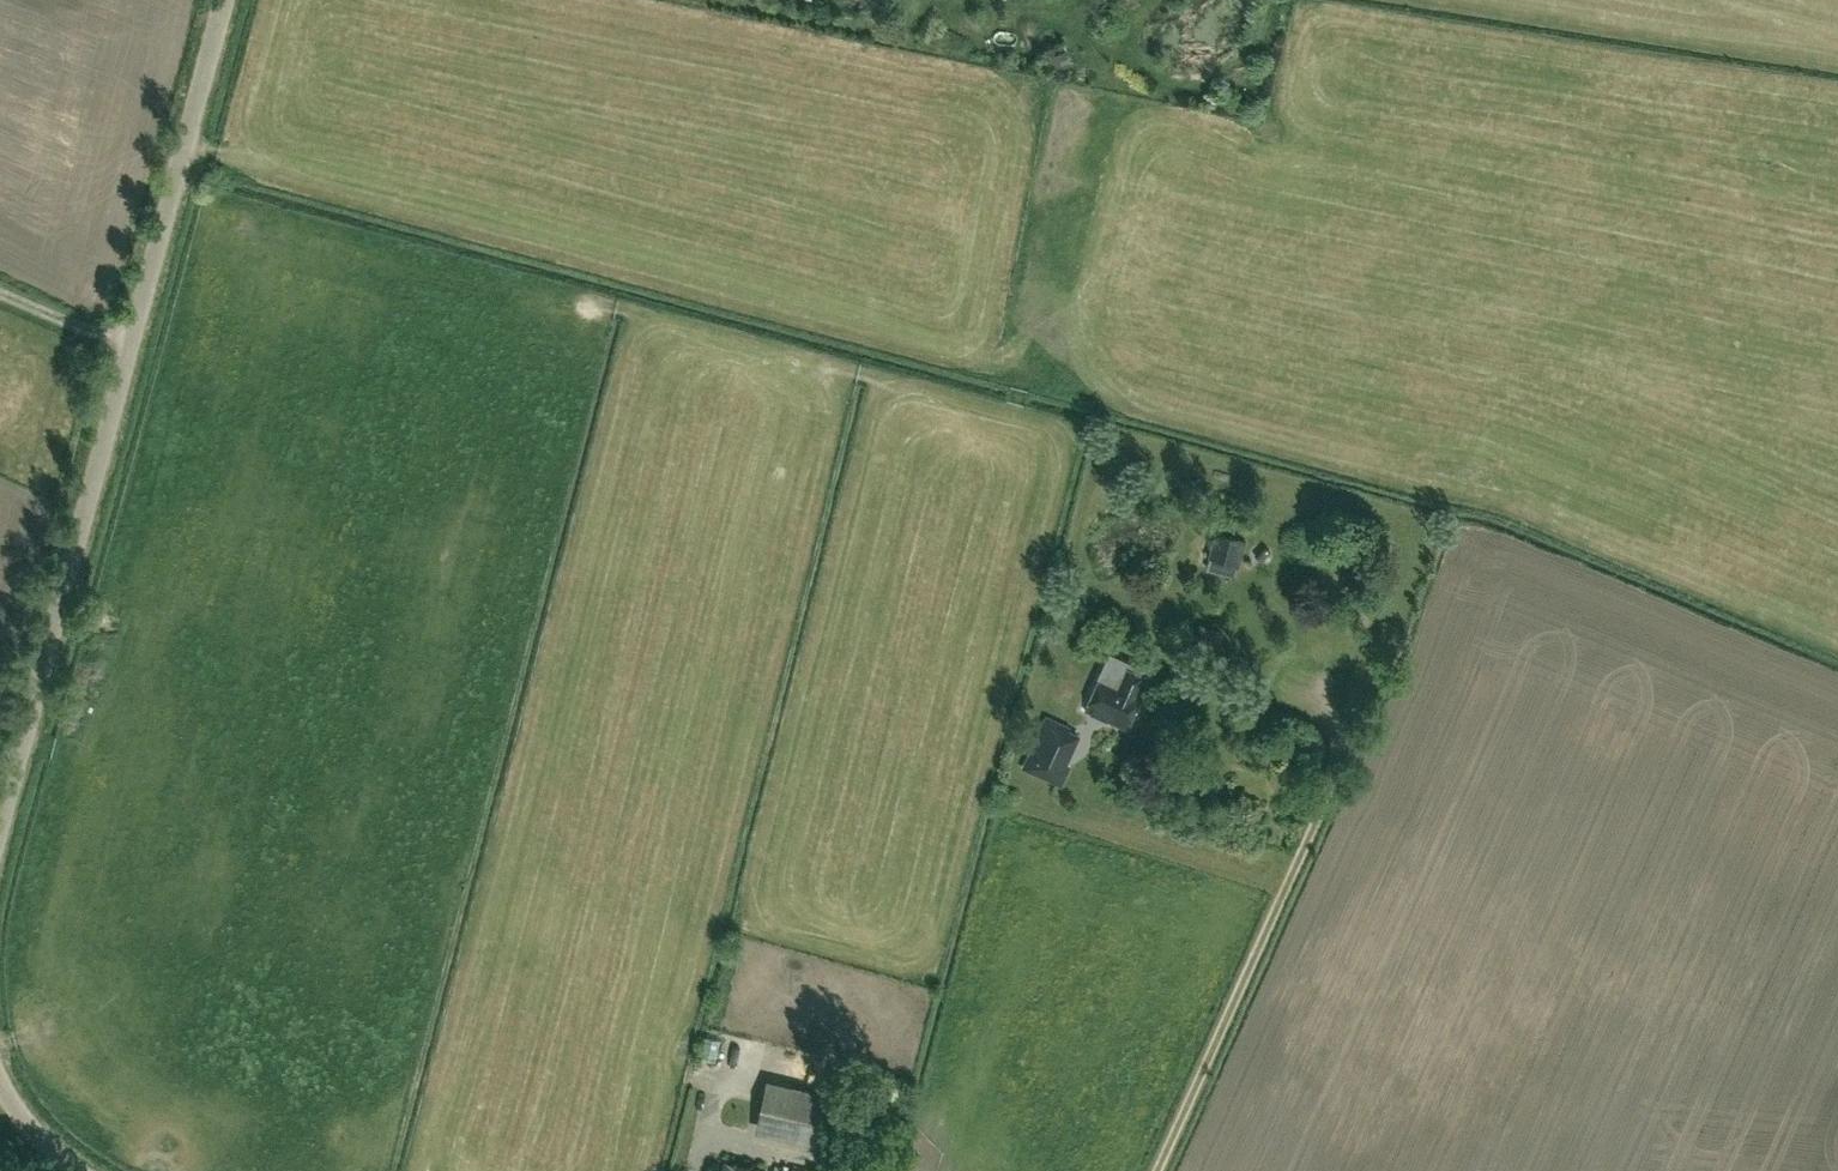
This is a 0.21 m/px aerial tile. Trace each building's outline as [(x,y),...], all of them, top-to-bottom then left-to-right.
[(1216,532),(1209,557),(1239,565),(1246,539),(1216,532)] [(1084,711),(1125,730),(1140,697),(1139,696),(1145,683),(1140,681),(1143,674),(1106,657),(1093,686),(1096,687),(1084,711)] [(1045,715),(1021,768),(1062,786),(1072,766),(1067,764),(1081,734),(1070,730),(1071,727),(1045,715)] [(765,1088),(758,1122),(820,1136),(828,1102),(765,1088)] [(863,1137),(875,1139),(876,1130),(864,1128),(863,1137)] [(724,1162),(722,1170),(762,1170),(724,1162)]
